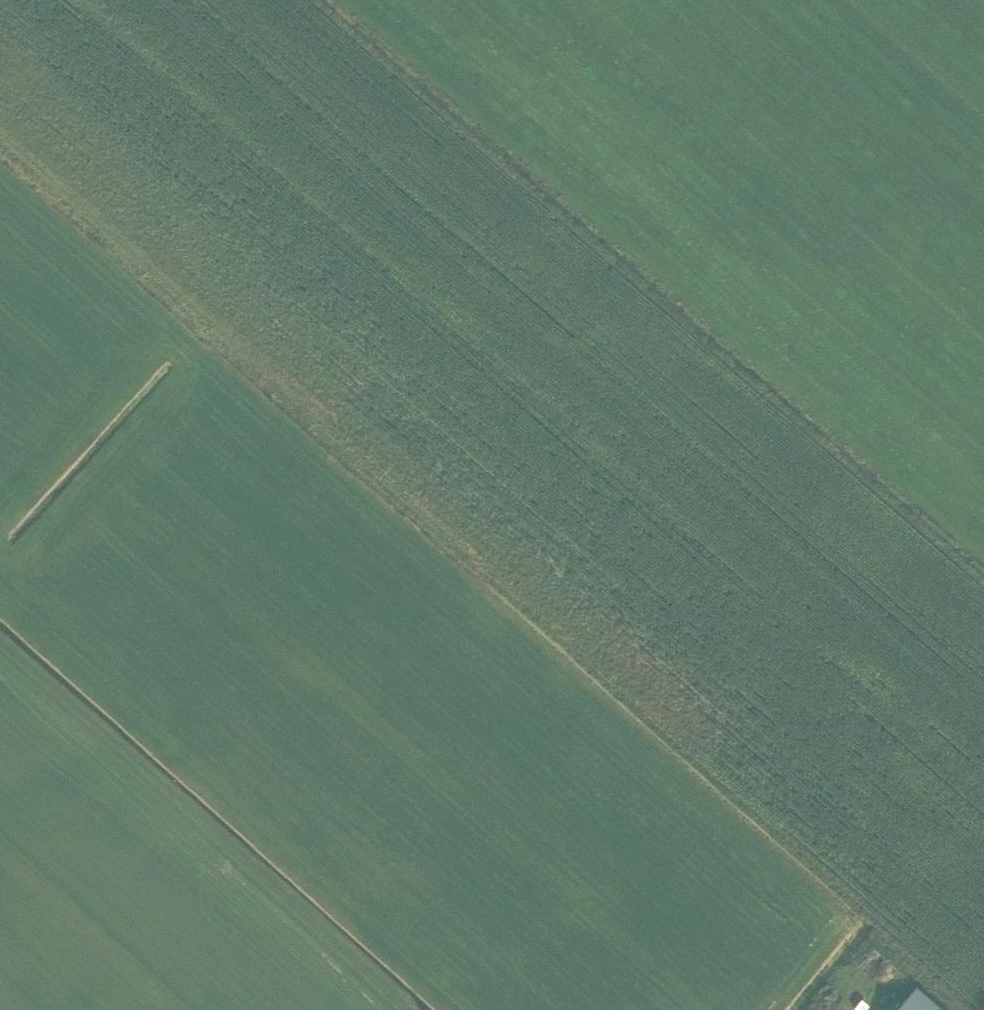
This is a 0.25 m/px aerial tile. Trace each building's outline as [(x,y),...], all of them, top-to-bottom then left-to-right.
[(917,987),(897,1009),(944,1009),(917,987)]
